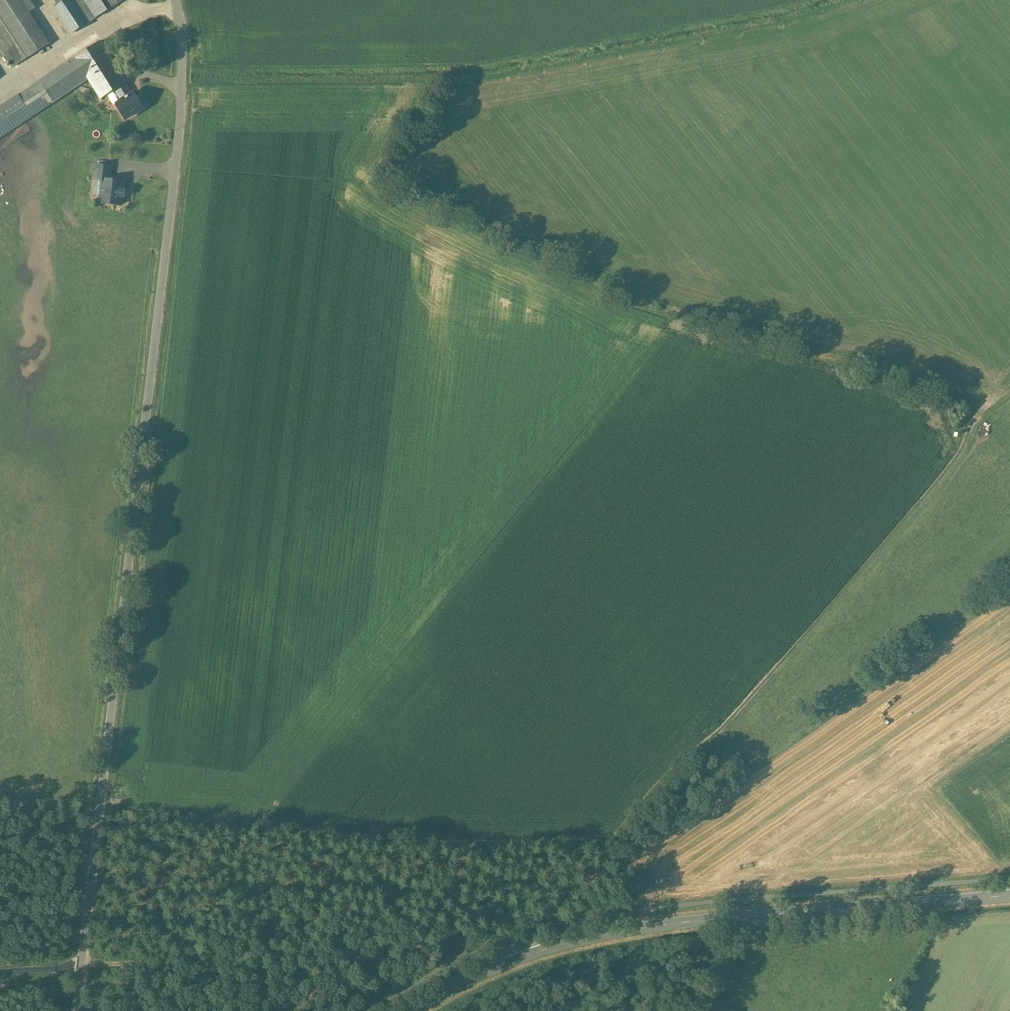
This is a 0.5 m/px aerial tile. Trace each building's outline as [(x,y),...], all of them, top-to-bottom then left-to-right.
[(0,1),(0,47),(13,67),(49,44),(28,12),(20,0),(1,0),(0,1)] [(28,12),(35,8),(30,0),(20,0),(28,12)] [(54,8),(71,34),(88,23),(73,0),(66,0),(64,1),(61,3),(58,5),(54,8)] [(83,0),(73,0),(88,23),(95,18),(83,0)] [(95,18),(107,10),(101,0),(83,0),(95,18)] [(107,10),(123,0),(101,0),(107,10)] [(99,42),(39,81),(53,102),(89,80),(113,64),(99,42)] [(113,64),(89,80),(101,98),(108,94),(115,89),(124,83),(125,82),(113,64)] [(39,81),(18,95),(32,116),(52,103),(53,102),(39,81)] [(132,94),(124,83),(115,89),(122,100),(132,94)] [(115,89),(108,94),(114,104),(116,103),(122,100),(115,89)] [(122,100),(116,103),(126,118),(143,108),(134,93),(132,94),(122,100)] [(32,116),(18,95),(0,107),(0,137),(32,116)] [(111,167),(97,165),(96,179),(104,180),(110,180),(111,167)] [(110,180),(104,180),(101,203),(122,205),(123,197),(125,197),(125,191),(123,190),(124,182),(110,180)] [(716,1001),(711,1010),(735,1010),(716,1001)]
